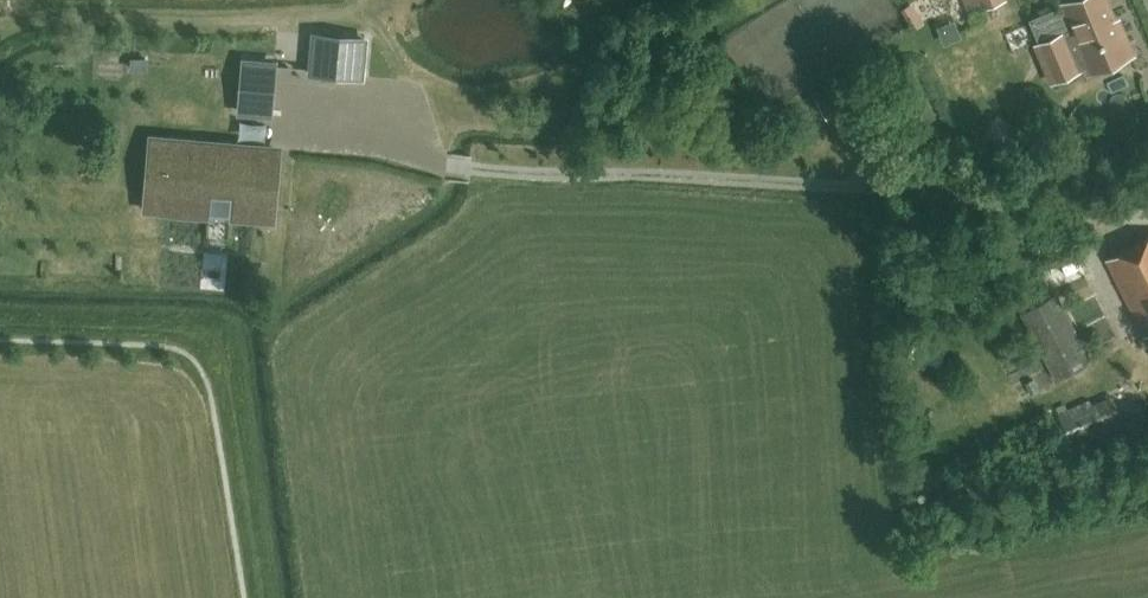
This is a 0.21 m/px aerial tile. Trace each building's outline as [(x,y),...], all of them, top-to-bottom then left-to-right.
[(971,10),(997,0),(967,0),(971,10)] [(1049,62),(1044,64),(1051,79),(1064,74),(1065,76),(1087,66),(1090,72),(1132,54),(1121,28),(1118,29),(1106,0),(1069,0),(1061,4),(1071,29),(1041,42),(1049,62)] [(364,39),(315,34),(311,72),(361,77),(364,39)] [(244,61),(240,111),(270,113),(274,64),(244,61)] [(818,99),(828,116),(844,107),(834,89),(818,99)] [(1021,132),(997,117),(983,141),(1007,156),(1021,132)] [(161,208),(161,210),(257,218),(263,157),(238,155),(238,145),(192,141),(191,151),(172,150),(167,150),(162,208),(161,208)] [(0,220),(0,235),(21,234),(20,219),(0,220)] [(1144,336),(1147,334),(1147,236),(1106,259),(1144,336)] [(1092,361),(1056,294),(1021,313),(1056,380),(1092,361)] [(1028,405),(1057,389),(1046,370),(1017,386),(1028,405)] [(1123,425),(1108,392),(1058,414),(1073,447),(1123,425)]
